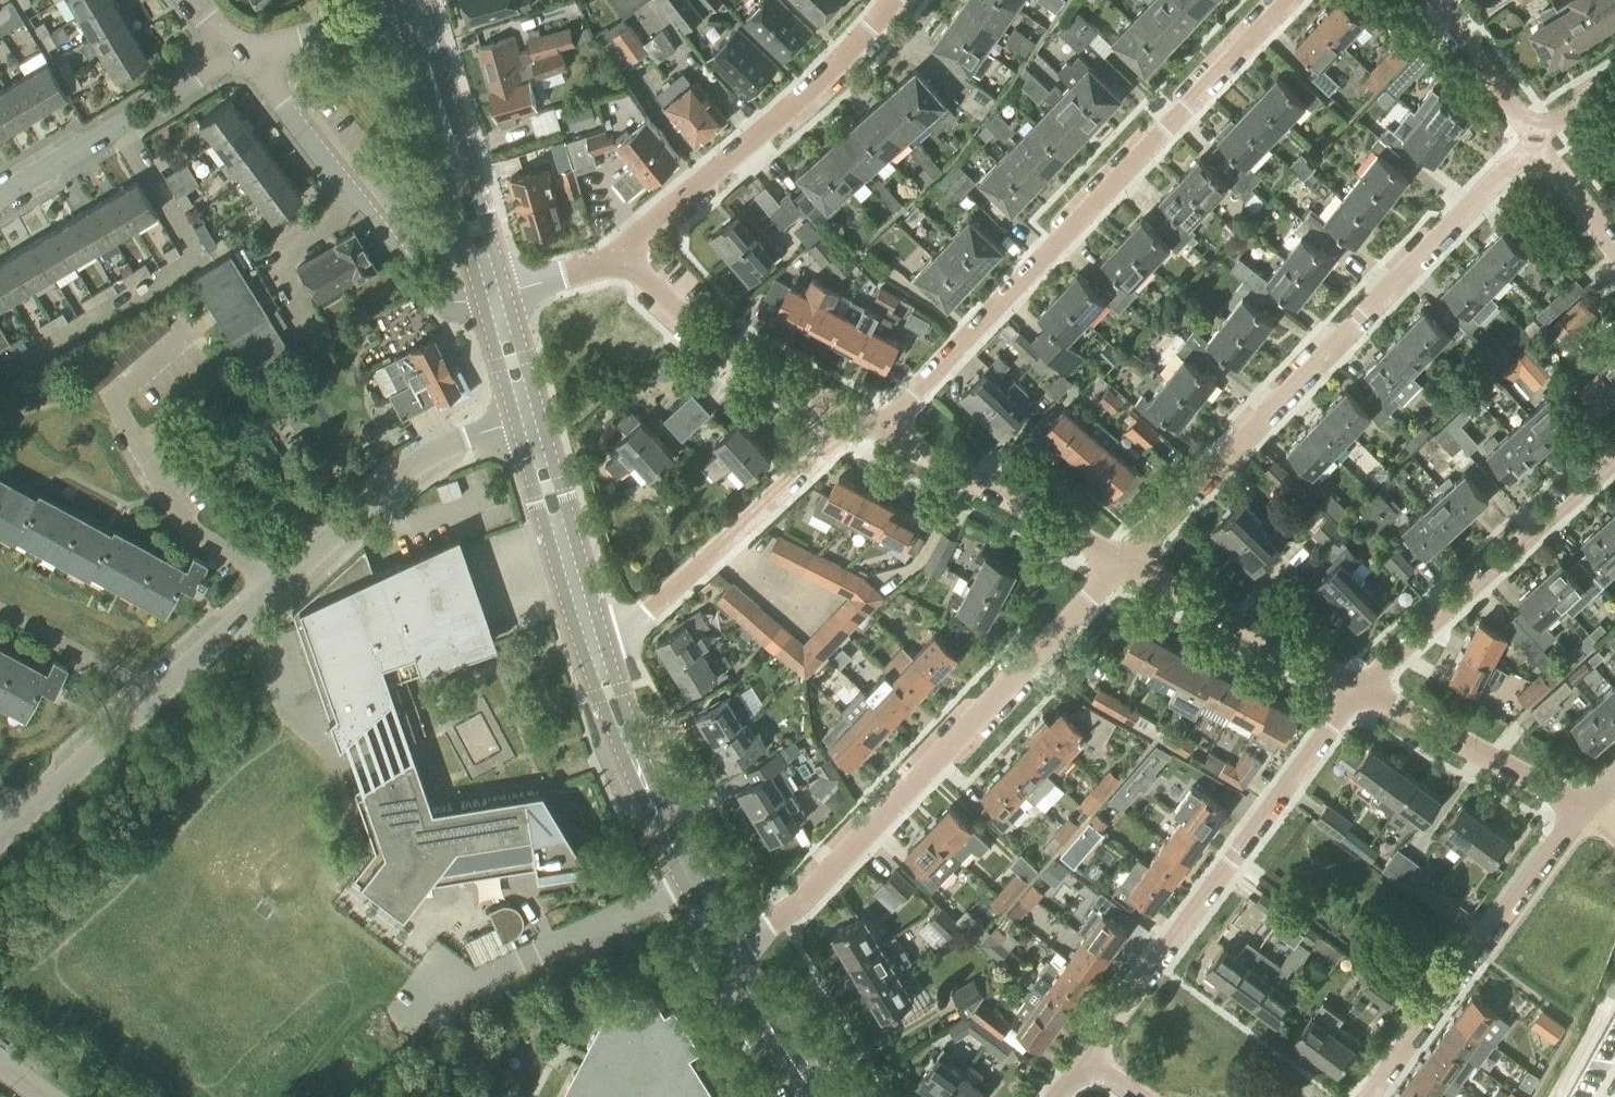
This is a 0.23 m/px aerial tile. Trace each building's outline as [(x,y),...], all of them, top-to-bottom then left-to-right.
[(79,15),(103,0),(70,0),(79,15)] [(79,15),(91,35),(124,16),(114,0),(103,0),(79,15)] [(470,23),(520,8),(517,0),(463,0),(470,23)] [(646,0),(613,0),(624,17),(646,0)] [(685,29),(702,16),(690,0),(663,0),(685,29)] [(712,10),(723,0),(703,0),(712,10)] [(778,0),(766,0),(745,22),(783,59),(810,32),(778,0)] [(817,24),(840,0),(793,0),(817,24)] [(1007,0),(966,0),(965,2),(1002,28),(1017,7),(1007,0)] [(1042,2),(1056,12),(1065,0),(1044,0),(1042,2)] [(1149,2),(1182,33),(1200,14),(1185,0),(1147,0),(1149,2)] [(1200,14),(1214,0),(1185,0),(1200,14)] [(1318,21),(1342,44),(1354,31),(1363,40),(1372,30),(1370,28),(1380,17),(1362,0),(1358,0),(1350,8),(1342,0),(1338,0),(1318,21)] [(1552,4),(1576,43),(1602,27),(1586,0),(1574,0),(1576,4),(1559,13),(1553,4),(1552,4)] [(1602,27),(1614,20),(1614,0),(1586,0),(1602,27)] [(0,34),(23,20),(12,1),(0,8),(0,33),(0,34)] [(1002,28),(965,2),(950,23),(987,50),(1002,28)] [(1149,2),(1131,21),(1164,52),(1182,33),(1149,2)] [(1576,43),(1552,4),(1539,12),(1545,22),(1531,31),(1549,60),(1560,54),(1563,59),(1578,50),(1575,44),(1576,43)] [(1079,11),(1069,21),(1088,41),(1097,31),(1079,11)] [(124,16),(91,35),(103,56),(136,36),(124,16)] [(43,37),(51,33),(43,20),(35,25),(43,37)] [(1088,41),(1069,21),(1059,31),(1079,50),(1088,41)] [(1164,52),(1131,21),(1112,40),(1145,72),(1164,52)] [(1342,44),(1318,21),(1296,44),(1318,65),(1308,74),(1328,93),(1338,82),(1321,66),(1342,44)] [(648,50),(644,43),(629,23),(612,35),(606,26),(597,32),(619,68),(631,62),(648,50)] [(987,50),(950,23),(934,45),(949,55),(946,59),(957,66),(955,69),(965,77),(970,70),(980,78),(996,56),(987,50)] [(588,27),(572,33),(576,44),(594,37),(588,27)] [(1013,46),(1023,32),(1015,27),(1005,40),(1013,46)] [(663,30),(644,43),(648,50),(657,62),(676,49),(663,30)] [(776,67),(738,30),(710,59),(748,95),(776,67)] [(1035,41),(1023,32),(1013,46),(1026,55),(1035,41)] [(58,45),(51,33),(43,37),(50,50),(58,45)] [(149,57),(136,36),(103,56),(116,76),(149,57)] [(507,70),(522,65),(514,37),(480,46),(493,91),(512,86),(507,70)] [(529,46),(533,61),(561,51),(558,44),(546,47),(544,42),(529,46)] [(1393,46),(1369,71),(1382,83),(1406,57),(1393,46)] [(98,50),(88,55),(99,74),(109,69),(98,50)] [(512,86),(493,91),(491,92),(498,117),(499,117),(502,126),(517,122),(514,113),(537,106),(530,81),(527,82),(526,77),(537,74),(539,78),(566,68),(560,52),(533,62),(534,64),(523,67),(522,65),(507,70),(512,86)] [(647,53),(632,63),(640,75),(655,66),(647,53)] [(1420,53),(1387,87),(1397,96),(1429,62),(1420,53)] [(1058,73),(1070,85),(1103,116),(1121,97),(1079,57),(1071,65),(1068,62),(1058,73)] [(49,62),(27,74),(47,107),(68,94),(49,62)] [(67,79),(75,74),(68,63),(60,67),(67,79)] [(946,104),(916,69),(896,87),(926,121),(946,104)] [(670,81),(711,131),(725,119),(684,70),(670,81)] [(1382,83),(1369,71),(1363,79),(1375,91),(1382,83)] [(1029,93),(1041,81),(1032,73),(1020,85),(1029,93)] [(27,74),(7,87),(26,119),(47,107),(27,74)] [(82,86),(75,74),(67,79),(74,91),(82,86)] [(1258,97),(1286,123),(1305,103),(1313,110),(1322,100),(1299,78),(1290,88),(1278,76),(1258,97)] [(711,131),(670,81),(656,93),(697,142),(711,131)] [(967,93),(989,109),(997,97),(975,81),(967,93)] [(1041,81),(1029,93),(1038,102),(1044,96),(1085,135),(1103,116),(1070,85),(1063,92),(1055,84),(1050,90),(1041,81)] [(0,91),(0,122),(5,132),(26,119),(7,87),(0,91)] [(926,121),(896,87),(876,104),(907,139),(926,121)] [(1422,116),(1452,140),(1470,118),(1433,89),(1415,111),(1422,117),(1422,116)] [(989,109),(967,93),(959,104),(981,120),(989,109)] [(1044,96),(1051,104),(1034,122),(1067,154),(1085,135),(1044,96)] [(1286,123),(1258,97),(1239,118),(1266,144),(1286,123)] [(214,141),(244,119),(229,99),(199,122),(214,141)] [(907,139),(876,104),(857,122),(887,156),(907,139)] [(530,114),(537,138),(563,130),(555,106),(530,114)] [(591,106),(570,112),(574,128),(596,122),(591,106)] [(994,132),(1006,120),(997,111),(985,123),(994,132)] [(624,200),(628,197),(647,181),(648,182),(649,181),(650,181),(681,156),(680,155),(680,156),(648,116),(630,132),(626,126),(615,136),(613,130),(608,131),(566,143),(574,167),(570,169),(571,175),(593,169),(590,155),(616,146),(632,165),(611,182),(624,200)] [(1387,124),(1379,135),(1404,155),(1412,144),(1435,162),(1452,140),(1422,116),(1422,117),(1404,138),(1387,124)] [(1266,144),(1239,118),(1231,125),(1228,122),(1216,135),(1219,138),(1231,149),(1222,159),(1252,188),(1261,178),(1247,164),(1266,144)] [(244,119),(214,141),(228,160),(258,137),(244,119)] [(1006,120),(994,132),(1003,141),(1015,129),(1006,120)] [(887,156),(857,122),(837,139),(868,173),(887,156)] [(1067,154),(1034,122),(1016,141),(1049,173),(1067,154)] [(962,142),(955,134),(947,142),(954,150),(962,142)] [(1379,152),(1360,175),(1391,199),(1409,176),(1395,166),(1404,155),(1379,135),(1370,145),(1379,152)] [(272,156),(258,137),(228,160),(242,179),(272,156)] [(868,173),(837,139),(818,156),(848,191),(868,173)] [(921,162),(930,154),(919,141),(910,149),(921,162)] [(1049,173),(1016,141),(998,160),(1031,191),(1049,173)] [(162,152),(153,157),(160,169),(169,164),(162,152)] [(1297,173),(1309,160),(1301,153),(1289,166),(1297,173)] [(930,154),(921,162),(933,176),(942,168),(930,154)] [(272,156),(242,179),(257,198),(287,175),(272,156)] [(848,191),(818,156),(798,174),(810,188),(796,201),(804,210),(817,224),(832,211),(829,207),(848,191)] [(1201,158),(1181,179),(1208,204),(1228,184),(1243,198),(1252,188),(1222,159),(1212,169),(1201,158)] [(1031,191),(998,160),(980,179),(1013,211),(1031,191)] [(1309,160),(1297,173),(1304,180),(1316,167),(1309,160)] [(947,172),(967,191),(976,181),(957,161),(947,172)] [(178,198),(187,193),(199,183),(187,162),(165,178),(178,198)] [(203,185),(218,174),(210,163),(195,175),(203,185)] [(520,203),(554,193),(546,166),(513,176),(520,203)] [(570,169),(560,171),(565,187),(574,185),(571,175),(570,169)] [(967,191),(947,172),(937,182),(957,201),(967,191)] [(287,175),(257,198),(271,217),(301,195),(287,175)] [(1360,175),(1343,197),(1373,221),(1391,199),(1360,175)] [(881,196),(890,188),(879,177),(871,184),(881,196)] [(1208,204),(1181,179),(1161,200),(1173,211),(1163,220),(1186,242),(1196,232),(1188,225),(1208,204)] [(766,180),(743,188),(751,210),(774,202),(766,180)] [(117,193),(136,226),(157,213),(138,181),(117,193)] [(577,195),(574,185),(565,187),(568,197),(577,195)] [(890,188),(881,196),(894,211),(903,203),(890,188)] [(117,193),(96,206),(115,238),(136,226),(117,193)] [(187,193),(178,198),(184,209),(193,204),(187,193)] [(554,193),(520,203),(528,230),(562,220),(554,193)] [(804,210),(796,201),(789,193),(779,202),(794,219),(804,210)] [(1311,208),(1303,219),(1327,238),(1335,228),(1355,244),(1373,221),(1343,197),(1325,219),(1311,208)] [(794,219),(779,202),(769,210),(784,227),(794,219)] [(115,238),(96,206),(76,218),(95,250),(115,238)] [(918,206),(905,218),(914,226),(926,214),(918,206)] [(731,257),(757,235),(763,229),(744,207),(712,235),(731,257)] [(870,216),(858,227),(865,236),(878,225),(870,216)] [(95,250),(76,218),(55,230),(74,262),(95,250)] [(970,218),(951,237),(984,268),(1002,248),(970,218)] [(1186,242),(1163,220),(1155,230),(1143,218),(1123,239),(1150,265),(1169,245),(1176,252),(1186,242)] [(1303,236),(1285,258),(1315,282),(1332,260),(1319,249),(1327,238),(1303,219),(1294,229),(1303,236)] [(202,239),(211,234),(204,222),(195,228),(202,239)] [(55,230),(34,242),(53,274),(74,262),(55,230)] [(1502,230),(1483,249),(1507,273),(1527,254),(1509,237),(1502,230)] [(834,269),(849,257),(827,232),(808,248),(823,265),(827,262),(834,269)] [(337,247),(300,269),(317,298),(354,277),(356,280),(375,269),(354,233),(335,244),(337,247)] [(211,234),(202,239),(209,251),(218,245),(211,234)] [(768,247),(757,235),(731,257),(750,279),(785,249),(777,239),(768,247)] [(984,268),(951,237),(933,256),(965,287),(984,268)] [(1150,265),(1123,239),(1103,260),(1115,272),(1106,281),(1128,303),(1137,294),(1130,286),(1150,265)] [(53,274),(34,242),(14,254),(33,286),(53,274)] [(173,245),(162,252),(167,260),(178,253),(173,245)] [(1507,273),(1483,249),(1464,269),(1489,293),(1507,273)] [(14,254),(0,262),(0,278),(12,299),(33,286),(14,254)] [(289,348),(286,350),(229,255),(216,263),(192,278),(249,372),(251,371),(257,381),(295,358),(289,348)] [(965,287),(933,256),(915,275),(947,306),(965,287)] [(855,264),(849,257),(834,269),(841,277),(855,264)] [(1315,282),(1285,258),(1267,280),(1246,263),(1237,273),(1245,279),(1269,298),(1269,299),(1273,302),(1281,292),(1297,304),(1315,282)] [(133,269),(138,278),(149,271),(144,262),(133,269)] [(138,278),(133,269),(121,276),(127,285),(138,278)] [(1489,293),(1464,269),(1445,288),(1457,300),(1447,310),(1469,332),(1480,321),(1471,311),(1489,293)] [(1058,294),(1087,321),(1107,300),(1119,312),(1128,303),(1106,281),(1097,291),(1078,273),(1058,294)] [(12,299),(0,278),(0,306),(12,299)] [(804,324),(824,285),(812,278),(804,291),(790,284),(777,309),(804,324)] [(1543,306),(1542,308),(1552,318),(1558,312),(1585,288),(1575,278),(1549,302),(1543,306)] [(1244,295),(1226,318),(1256,342),(1274,319),(1261,309),(1269,299),(1269,298),(1245,279),(1236,289),(1244,295)] [(112,281),(96,291),(101,300),(118,290),(112,281)] [(824,285),(804,324),(830,338),(844,312),(830,305),(837,292),(824,285)] [(884,304),(891,291),(881,286),(874,299),(884,304)] [(101,300),(96,291),(80,300),(85,309),(101,300)] [(900,297),(891,291),(884,304),(893,310),(900,297)] [(1039,315),(1051,326),(1067,342),(1068,341),(1087,321),(1058,294),(1039,315)] [(1583,297),(1559,318),(1572,332),(1595,310),(1583,297)] [(893,310),(884,304),(882,304),(877,313),(893,321),(895,322),(900,314),(893,311),(893,310)] [(844,312),(830,338),(857,352),(877,313),(863,305),(856,319),(844,312)] [(155,308),(145,316),(161,334),(170,325),(155,308)] [(1552,318),(1542,308),(1536,313),(1546,323),(1552,318)] [(265,315),(275,332),(286,326),(275,309),(265,315)] [(1405,330),(1429,354),(1448,334),(1424,310),(1405,330)] [(50,318),(56,327),(67,320),(62,311),(50,318)] [(877,313),(857,352),(884,366),(890,354),(899,358),(906,345),(886,335),(893,321),(877,313)] [(161,334),(145,316),(136,324),(151,342),(161,334)] [(56,327),(50,318),(39,325),(44,334),(56,327)] [(1256,342),(1226,318),(1208,340),(1194,329),(1186,340),(1210,359),(1218,349),(1238,365),(1256,342)] [(1572,332),(1559,318),(1551,325),(1565,339),(1572,332)] [(1167,328),(1158,320),(1151,329),(1156,333),(1162,333),(1167,328)] [(1531,320),(1522,328),(1531,335),(1540,327),(1531,320)] [(151,342),(136,324),(127,332),(142,350),(151,342)] [(1064,372),(1082,354),(1068,341),(1067,342),(1051,326),(1034,344),(1064,372)] [(1531,335),(1522,328),(1514,336),(1522,344),(1531,335)] [(1429,354),(1405,330),(1386,349),(1411,373),(1412,372),(1429,354)] [(127,332),(117,340),(133,358),(142,350),(127,332)] [(21,336),(9,342),(15,352),(26,344),(21,336)] [(1016,346),(1033,362),(1042,352),(1026,336),(1016,346)] [(401,419),(404,417),(434,401),(438,408),(470,392),(456,365),(449,369),(433,338),(395,358),(376,370),(401,419)] [(133,358),(117,340),(108,348),(124,366),(133,358)] [(1210,359),(1186,340),(1177,350),(1185,356),(1167,378),(1197,403),(1215,380),(1201,369),(1210,359)] [(9,342),(0,348),(0,354),(3,359),(15,352),(9,342)] [(1502,364),(1495,357),(1482,344),(1473,355),(1492,373),(1502,364)] [(1504,347),(1495,357),(1502,364),(1512,355),(1504,347)] [(124,366),(108,348),(99,356),(115,374),(124,366)] [(1539,383),(1548,375),(1550,374),(1526,348),(1516,357),(1539,383)] [(1386,349),(1377,358),(1374,355),(1365,365),(1368,368),(1367,369),(1381,382),(1371,393),(1391,412),(1402,400),(1404,402),(1423,382),(1412,372),(1411,373),(1386,349)] [(1614,381),(1614,352),(1600,365),(1614,381)] [(115,374),(99,356),(90,364),(105,382),(115,374)] [(983,414),(1006,390),(995,380),(1008,365),(998,356),(962,394),(983,414)] [(105,382),(90,364),(80,373),(96,391),(105,382)] [(1600,365),(1578,386),(1600,411),(1614,397),(1614,381),(1600,365)] [(1062,371),(1046,388),(1057,399),(1061,395),(1073,382),(1062,371)] [(1197,403),(1167,378),(1149,401),(1142,395),(1135,405),(1158,423),(1165,414),(1179,425),(1197,403)] [(1066,401),(1079,387),(1073,382),(1061,395),(1066,401)] [(1465,386),(1455,395),(1461,402),(1471,392),(1465,386)] [(1107,407),(1117,394),(1109,387),(1099,400),(1107,407)] [(1006,390),(983,414),(1004,434),(1033,403),(1023,394),(1017,400),(1006,390)] [(1347,390),(1328,410),(1353,433),(1370,415),(1379,424),(1391,412),(1371,393),(1360,403),(1347,390)] [(1483,390),(1477,396),(1485,406),(1491,400),(1483,390)] [(681,420),(701,402),(692,393),(664,419),(682,439),(691,431),(681,420)] [(1125,401),(1117,394),(1107,407),(1114,414),(1125,401)] [(1529,414),(1552,440),(1572,422),(1549,396),(1529,414)] [(711,413),(701,402),(681,420),(691,431),(711,413)] [(626,431),(617,439),(624,446),(606,463),(618,476),(638,462),(651,476),(674,456),(630,408),(617,420),(626,431)] [(1069,451),(1089,428),(1066,409),(1046,431),(1069,451)] [(1353,433),(1328,410),(1309,429),(1334,453),(1353,433)] [(1552,440),(1529,414),(1509,432),(1532,458),(1552,440)] [(1129,428),(1147,444),(1158,431),(1140,415),(1129,428)] [(1444,425),(1462,446),(1467,452),(1478,442),(1454,417),(1444,425)] [(721,448),(702,464),(715,478),(737,465),(749,479),(771,458),(737,422),(715,441),(721,448)] [(1415,434),(1421,441),(1431,432),(1424,425),(1415,434)] [(1462,446),(1444,425),(1434,434),(1454,454),(1462,446)] [(1111,448),(1089,428),(1069,451),(1091,470),(1111,448)] [(1334,453),(1309,429),(1290,449),(1315,472),(1334,453)] [(1532,458),(1509,432),(1500,440),(1495,434),(1484,444),(1490,450),(1489,451),(1512,476),(1532,458)] [(306,442),(301,434),(286,443),(291,451),(306,442)] [(1418,443),(1411,437),(1405,443),(1411,450),(1418,443)] [(1143,476),(1111,448),(1091,470),(1114,490),(1122,481),(1132,489),(1143,476)] [(1274,461),(1263,471),(1289,495),(1299,485),(1274,461)] [(1374,473),(1381,480),(1390,470),(1391,470),(1384,463),(1374,473)] [(1409,472),(1403,465),(1393,475),(1399,482),(1409,472)] [(1445,491),(1468,517),(1488,499),(1465,473),(1453,484),(1447,476),(1438,484),(1445,491)] [(852,516),(866,491),(839,477),(829,495),(823,491),(813,511),(832,521),(844,527),(850,522),(852,516)] [(436,486),(442,502),(462,495),(456,479),(436,486)] [(14,540),(16,536),(89,575),(91,572),(164,611),(180,581),(192,588),(195,580),(202,584),(206,578),(199,574),(205,562),(192,556),(183,573),(110,533),(108,537),(35,497),(33,501),(0,483),(0,532),(14,540)] [(1377,529),(1387,520),(1397,510),(1399,512),(1403,508),(1392,497),(1388,500),(1378,489),(1357,507),(1377,529)] [(852,516),(850,522),(876,536),(878,530),(892,505),(866,491),(852,516)] [(1445,491),(1425,509),(1448,535),(1468,517),(1445,491)] [(1340,521),(1342,520),(1350,511),(1330,492),(1321,502),(1331,513),(1340,521)] [(1235,549),(1257,525),(1246,514),(1252,508),(1242,498),(1213,528),(1235,549)] [(892,505),(878,530),(876,536),(872,544),(885,551),(892,538),(917,552),(925,537),(913,530),(919,519),(892,505)] [(1448,535),(1425,509),(1404,528),(1428,553),(1448,535)] [(1603,521),(1614,534),(1614,510),(1603,521)] [(1331,513),(1312,533),(1321,541),(1318,545),(1321,548),(1344,525),(1345,523),(1342,520),(1340,521),(1331,513)] [(1578,557),(1603,584),(1614,573),(1614,534),(1603,521),(1583,539),(1590,547),(1578,557)] [(1269,536),(1257,525),(1235,549),(1256,569),(1285,540),(1275,530),(1269,536)] [(1321,548),(1333,559),(1337,564),(1318,583),(1339,604),(1361,581),(1350,569),(1360,559),(1342,540),(1350,532),(1344,525),(1321,548)] [(338,744),(392,695),(387,681),(495,643),(457,533),(373,573),(364,547),(292,612),(338,744)] [(781,562),(792,541),(779,535),(769,556),(781,562)] [(804,547),(792,541),(781,562),(793,568),(804,547)] [(816,553),(804,547),(793,568),(805,574),(816,553)] [(935,547),(929,558),(944,566),(950,555),(935,547)] [(1395,548),(1385,557),(1401,574),(1411,565),(1395,548)] [(972,581),(1002,597),(1015,571),(979,551),(973,562),(980,566),(972,581)] [(816,553),(805,574),(817,580),(827,559),(816,553)] [(1567,568),(1559,560),(1539,578),(1568,611),(1570,613),(1603,584),(1578,557),(1567,568)] [(944,566),(929,558),(924,567),(927,569),(926,573),(937,580),(944,566)] [(827,559),(817,580),(826,584),(836,564),(827,559)] [(848,570),(836,564),(826,584),(838,590),(848,570)] [(848,570),(838,590),(850,597),(862,577),(848,570)] [(862,577),(850,597),(859,605),(875,589),(862,577)] [(1568,611),(1539,578),(1518,596),(1526,605),(1513,616),(1542,647),(1555,636),(1543,624),(1554,613),(1559,619),(1568,611)] [(1002,597),(972,581),(965,595),(958,591),(951,603),(988,622),(1002,597)] [(1373,591),(1361,581),(1339,604),(1360,624),(1377,606),(1381,610),(1392,599),(1378,586),(1373,591)] [(736,617),(751,600),(731,582),(716,600),(736,617)] [(875,589),(859,605),(867,613),(883,596),(875,589)] [(850,597),(841,607),(858,623),(867,613),(859,605),(850,597)] [(751,600),(736,617),(746,626),(761,609),(751,600)] [(858,623),(841,607),(832,617),(849,632),(858,623)] [(761,609),(746,626),(756,634),(771,617),(761,609)] [(673,667),(709,644),(700,631),(709,625),(700,610),(669,629),(672,633),(657,641),(673,667)] [(771,617),(756,634),(766,643),(781,626),(771,617)] [(832,617),(823,626),(840,642),(849,632),(832,617)] [(1480,621),(1466,648),(1492,662),(1507,635),(1480,621)] [(781,626),(766,643),(776,652),(791,634),(781,626)] [(840,642),(823,626),(814,636),(831,651),(840,642)] [(1152,669),(1166,642),(1139,627),(1125,654),(1152,669)] [(1582,656),(1599,641),(1589,632),(1582,639),(1584,641),(1576,649),(1582,656)] [(801,643),(791,634),(776,652),(786,660),(801,643)] [(935,635),(914,657),(935,677),(956,655),(935,635)] [(814,636),(804,646),(805,647),(811,651),(821,661),(831,651),(814,636)] [(1541,692),(1564,672),(1542,647),(1534,640),(1525,649),(1549,674),(1545,678),(1540,673),(1532,681),(1541,692)] [(1166,642),(1152,669),(1178,683),(1192,656),(1166,642)] [(801,643),(786,660),(796,669),(811,651),(805,647),(804,646),(801,643)] [(709,644),(673,667),(689,692),(718,674),(717,672),(725,668),(719,657),(711,662),(703,650),(710,646),(709,644)] [(853,656),(843,647),(831,659),(841,668),(853,656)] [(935,677),(914,657),(905,648),(886,667),(886,671),(914,698),(935,677)] [(1492,662),(1466,648),(1451,675),(1477,689),(1480,685),(1482,687),(1487,688),(1490,688),(1495,687),(1497,685),(1501,682),(1508,670),(1492,662)] [(1604,657),(1596,649),(1587,657),(1595,665),(1604,657)] [(821,661),(811,651),(796,669),(806,678),(821,661)] [(24,715),(41,685),(52,692),(66,666),(53,659),(44,676),(0,653),(0,702),(24,715)] [(1192,656),(1178,683),(1169,699),(1195,713),(1199,707),(1204,697),(1218,670),(1192,656)] [(1585,661),(1568,676),(1574,683),(1592,667),(1585,661)] [(1218,670),(1204,697),(1199,707),(1225,721),(1230,711),(1245,684),(1218,670)] [(886,671),(865,693),(893,720),(914,698),(886,671)] [(1530,710),(1540,720),(1541,722),(1559,705),(1557,702),(1573,687),(1565,679),(1530,710)] [(1541,692),(1532,681),(1517,695),(1526,706),(1541,692)] [(1271,698),(1245,684),(1230,711),(1256,725),(1271,698)] [(1592,703),(1614,729),(1614,689),(1612,685),(1592,703)] [(1124,718),(1131,705),(1100,687),(1092,700),(1124,718)] [(467,762),(499,747),(474,692),(442,706),(467,762)] [(865,693),(844,714),(873,742),(893,720),(865,693)] [(715,741),(743,723),(735,710),(743,705),(736,695),(699,716),(715,741)] [(1271,698),(1256,725),(1257,726),(1251,736),(1278,751),(1298,713),(1271,698)] [(1062,709),(1051,721),(1047,717),(1038,726),(1073,760),(1074,759),(1068,753),(1078,743),(1083,735),(1102,747),(1117,721),(1084,702),(1078,712),(1076,710),(1069,716),(1062,709)] [(1592,703),(1571,722),(1595,748),(1614,730),(1614,729),(1592,703)] [(1141,711),(1131,705),(1124,718),(1133,723),(1141,711)] [(873,742),(844,714),(823,736),(851,764),(873,742)] [(743,723),(715,741),(730,766),(759,748),(758,746),(765,742),(759,731),(751,736),(743,723)] [(1073,760),(1038,726),(1029,735),(1033,739),(1022,751),(1055,782),(1056,781),(1045,771),(1052,763),(1061,772),(1073,760)] [(1155,726),(1151,733),(1177,748),(1184,735),(1175,730),(1172,735),(1155,726)] [(1184,735),(1177,748),(1186,753),(1193,741),(1184,735)] [(1157,744),(1141,761),(1154,772),(1172,752),(1157,744)] [(763,776),(754,781),(740,790),(756,815),(791,793),(794,791),(784,775),(788,773),(782,765),(793,758),(785,746),(756,765),(763,776)] [(1370,797),(1394,764),(1371,747),(1352,771),(1363,778),(1355,788),(1369,798),(1370,797)] [(1244,749),(1236,765),(1229,778),(1244,786),(1262,762),(1244,749)] [(1229,778),(1236,765),(1227,760),(1210,750),(1203,763),(1229,778)] [(1022,751),(1002,771),(1032,800),(1032,799),(1035,802),(1055,782),(1022,751)] [(540,790),(431,807),(412,752),(353,789),(374,849),(353,876),(401,914),(426,882),(534,865),(535,873),(588,865),(540,790)] [(820,775),(835,765),(829,756),(814,766),(820,775)] [(1394,764),(1370,797),(1392,814),(1417,781),(1394,764)] [(835,765),(820,775),(809,781),(811,784),(809,785),(822,797),(842,776),(835,765)] [(1098,782),(1108,791),(1119,778),(1110,770),(1098,782)] [(1032,800),(1002,771),(982,792),(990,799),(981,809),(1003,830),(1032,800)] [(1142,784),(1129,774),(1121,783),(1134,793),(1142,784)] [(1417,781),(1392,814),(1393,814),(1389,820),(1401,828),(1412,814),(1423,822),(1440,798),(1417,781)] [(1108,791),(1098,782),(1079,803),(1089,812),(1108,791)] [(1208,834),(1226,810),(1202,792),(1193,785),(1174,810),(1184,817),(1208,834)] [(791,793),(756,815),(771,840),(807,817),(791,793)] [(1349,827),(1353,821),(1328,804),(1316,821),(1341,838),(1349,827)] [(1468,845),(1485,821),(1462,804),(1444,828),(1445,829),(1440,835),(1463,852),(1468,845)] [(949,807),(928,829),(960,860),(974,846),(981,852),(989,844),(949,807)] [(1090,820),(1102,830),(1108,822),(1097,812),(1090,820)] [(1070,815),(1061,825),(1070,834),(1079,824),(1070,815)] [(1190,858),(1208,834),(1184,817),(1166,841),(1190,858)] [(1103,832),(1090,820),(1060,854),(1074,866),(1103,832)] [(1509,839),(1485,821),(1468,845),(1491,862),(1509,839)] [(1070,834),(1061,825),(1053,833),(1063,842),(1070,834)] [(1348,844),(1357,833),(1349,827),(1341,838),(1348,844)] [(960,860),(928,829),(906,851),(939,882),(960,860)] [(1172,883),(1190,858),(1166,841),(1148,865),(1172,883)] [(1372,861),(1379,851),(1371,844),(1363,854),(1372,861)] [(1395,878),(1410,857),(1398,848),(1383,869),(1395,878)] [(997,894),(1008,904),(1039,869),(1021,853),(1010,864),(1017,871),(997,894)] [(1407,887),(1423,866),(1410,857),(1395,878),(1407,887)] [(1154,907),(1172,883),(1148,865),(1139,858),(1113,894),(1131,908),(1140,897),(1154,907)] [(1042,876),(1054,886),(1068,868),(1056,859),(1042,876)] [(902,900),(913,889),(915,887),(896,869),(883,883),(902,900)] [(1451,896),(1465,905),(1476,889),(1462,880),(1451,896)] [(1034,883),(1027,891),(1038,899),(1044,892),(1034,883)] [(960,908),(971,892),(960,885),(950,902),(960,908)] [(1427,902),(1435,891),(1426,885),(1418,895),(1427,902)] [(1038,899),(1027,891),(1011,909),(1024,920),(1033,910),(1031,909),(1038,899)] [(1462,910),(1435,891),(1427,902),(1454,921),(1462,910)] [(1087,919),(1079,930),(1110,954),(1128,930),(1114,920),(1123,908),(1101,892),(1092,905),(1102,913),(1094,924),(1087,919)] [(1286,909),(1263,892),(1255,903),(1278,920),(1286,909)] [(1008,904),(997,894),(990,902),(1002,912),(1008,904)] [(465,938),(477,963),(519,944),(515,935),(516,935),(516,934),(517,934),(518,934),(518,933),(519,933),(520,932),(521,931),(522,930),(522,929),(523,929),(523,928),(523,927),(524,927),(524,926),(524,925),(525,925),(525,924),(525,923),(525,922),(525,921),(525,920),(525,919),(525,918),(525,917),(525,916),(525,915),(525,914),(524,913),(524,912),(523,911),(523,910),(522,909),(522,908),(521,908),(521,907),(520,907),(520,906),(519,906),(518,905),(517,904),(516,904),(515,903),(514,903),(513,903),(512,902),(511,902),(510,902),(509,902),(508,902),(507,902),(506,902),(505,902),(504,902),(503,903),(502,903),(501,903),(490,908),(497,924),(465,938)] [(960,924),(956,919),(943,906),(929,920),(947,937),(960,924)] [(977,940),(987,928),(966,908),(956,919),(960,924),(977,940)] [(1287,927),(1295,916),(1286,909),(1278,920),(1287,927)] [(991,931),(1002,941),(1007,934),(1005,932),(1016,919),(1008,912),(991,931)] [(849,962),(881,943),(864,916),(833,935),(849,962)] [(1310,926),(1302,936),(1311,942),(1318,932),(1310,926)] [(991,931),(987,928),(977,940),(980,944),(1002,961),(1010,949),(1001,942),(1002,941),(991,931)] [(1110,954),(1079,930),(1078,931),(1085,936),(1069,958),(1094,977),(1110,954)] [(895,934),(881,943),(849,962),(865,988),(897,969),(911,960),(895,934)] [(1299,940),(1281,965),(1253,1003),(1277,1021),(1302,986),(1287,975),(1293,967),(1296,969),(1311,949),(1299,940)] [(1230,987),(1257,950),(1247,943),(1238,956),(1224,946),(1206,970),(1230,987)] [(1258,948),(1257,950),(1230,987),(1253,1003),(1281,965),(1258,948)] [(1094,977),(1069,958),(1060,970),(1046,960),(1038,971),(1041,974),(1041,973),(1077,999),(1094,977)] [(1368,985),(1376,974),(1367,968),(1360,979),(1368,985)] [(914,998),(897,969),(865,988),(883,1017),(914,998)] [(1041,973),(1041,974),(1033,985),(1044,993),(1035,1004),(1060,1022),(1077,999),(1041,973)] [(1388,1008),(1400,992),(1376,974),(1368,985),(1364,990),(1388,1008)] [(972,1012),(981,1000),(985,995),(974,978),(952,991),(967,1016),(972,1012)] [(934,1011),(953,1006),(948,988),(929,993),(934,1011)] [(1473,995),(1457,1016),(1493,1043),(1495,1044),(1511,1023),(1473,995)] [(689,1058),(700,1052),(687,1031),(681,1030),(676,1022),(677,1016),(673,1009),(662,1016),(650,997),(628,998),(617,1018),(605,1012),(605,1013),(602,1019),(603,1025),(599,1033),(593,1035),(587,1047),(589,1053),(579,1071),(573,1073),(567,1085),(569,1091),(566,1096),(713,1096),(689,1058)] [(1366,1003),(1358,997),(1350,1008),(1358,1014),(1366,1003)] [(1060,1022),(1035,1004),(1026,998),(1016,1012),(1025,1018),(1018,1028),(1043,1046),(1060,1022)] [(981,1000),(972,1012),(994,1030),(1002,1036),(1012,1023),(981,1000)] [(1317,1056),(1340,1024),(1339,1024),(1344,1017),(1323,1001),(1295,1039),(1317,1056)] [(972,1012),(967,1016),(950,1027),(957,1040),(970,1032),(985,1043),(994,1030),(972,1012)] [(1493,1043),(1457,1016),(1441,1037),(1465,1055),(1473,1045),(1485,1054),(1493,1043)] [(1545,1033),(1554,1040),(1564,1026),(1555,1019),(1545,1033)] [(1340,1024),(1317,1056),(1338,1072),(1357,1047),(1356,1046),(1360,1039),(1340,1024)] [(994,1030),(985,1043),(984,1046),(1002,1059),(1013,1045),(1002,1036),(994,1030)] [(1465,1055),(1441,1037),(1425,1059),(1460,1083),(1475,1063),(1465,1055)] [(1504,1063),(1516,1068),(1525,1049),(1513,1044),(1504,1063)] [(963,1071),(950,1061),(954,1055),(944,1048),(919,1082),(940,1096),(943,1096),(963,1071)] [(1425,1059),(1409,1080),(1433,1096),(1434,1096),(1441,1087),(1452,1096),(1461,1084),(1460,1083),(1425,1059)] [(1531,1089),(1540,1074),(1528,1067),(1519,1082),(1531,1089)] [(943,1096),(979,1096),(990,1082),(981,1075),(976,1081),(963,1071),(943,1096)] [(1397,1096),(1433,1096),(1409,1080),(1397,1096)] [(1512,1089),(1507,1096),(1526,1096),(1512,1089)]
